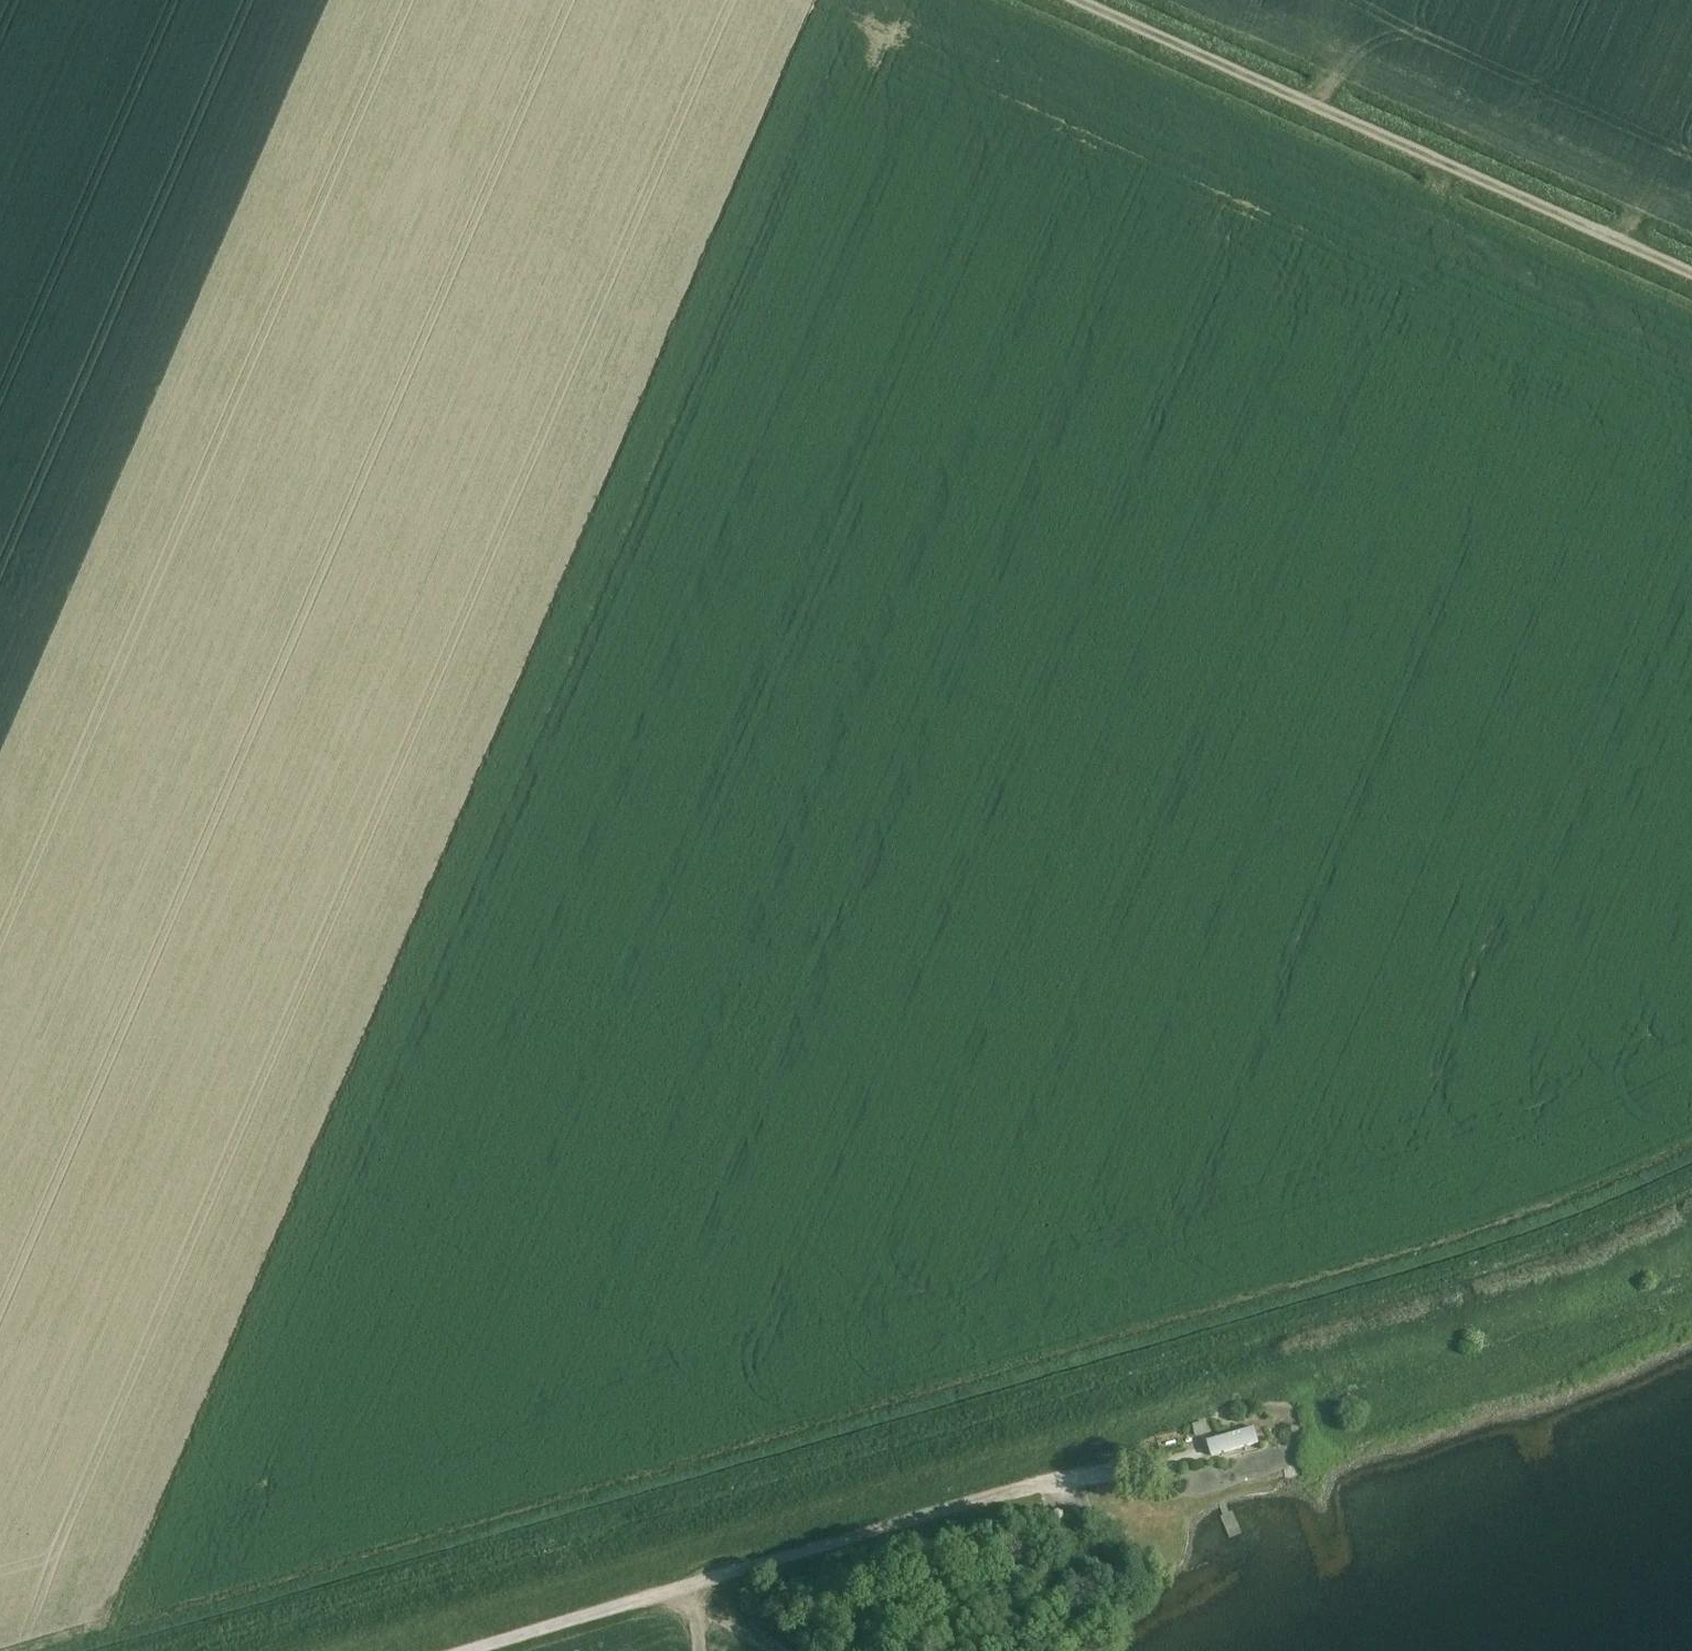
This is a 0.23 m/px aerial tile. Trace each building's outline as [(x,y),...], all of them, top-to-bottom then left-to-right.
[(1213,1426),(1216,1440),(1263,1431),(1261,1417),(1213,1426)] [(1204,1422),(1192,1425),(1195,1436),(1207,1433),(1204,1422)]
